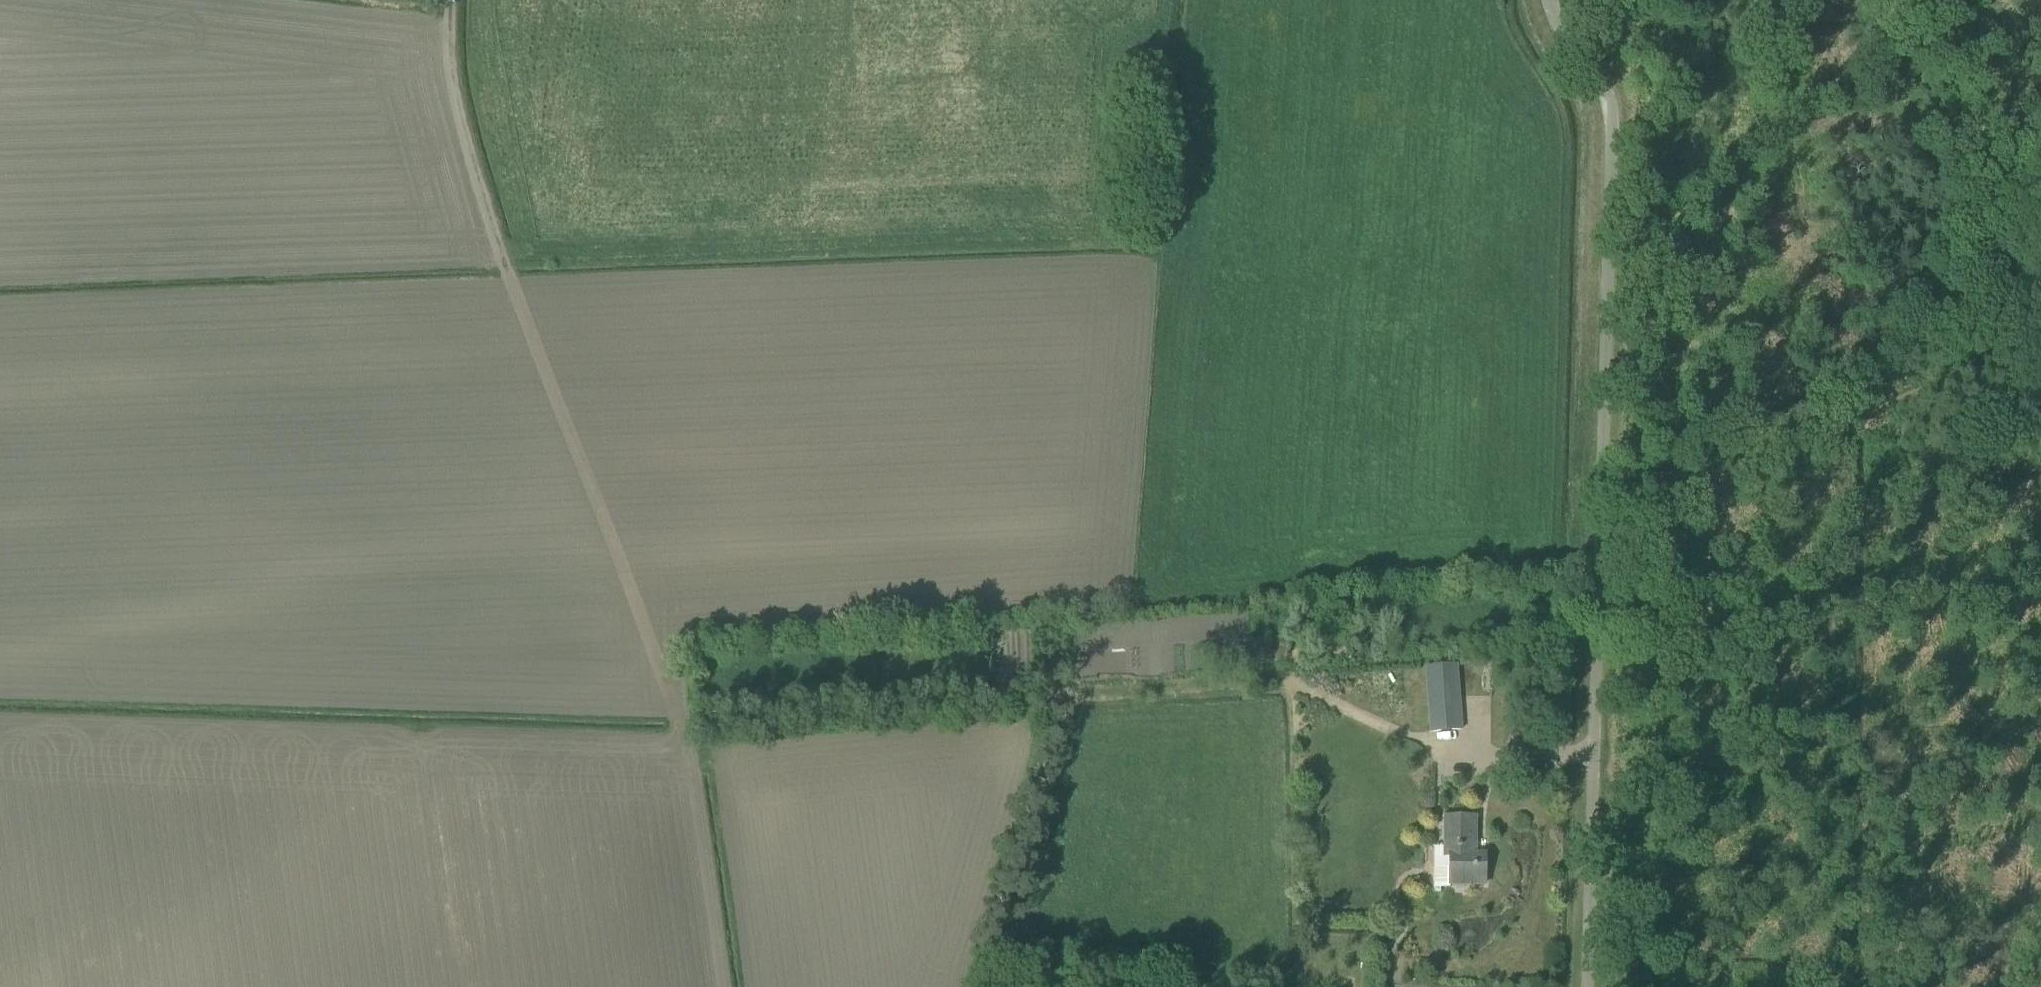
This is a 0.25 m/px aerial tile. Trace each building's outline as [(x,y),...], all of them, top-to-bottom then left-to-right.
[(1426,668),(1430,731),(1461,729),(1456,666),(1426,668)] [(1450,856),(1451,885),(1484,885),(1484,855),(1474,855),(1474,817),(1443,817),(1444,856),(1450,856)]
